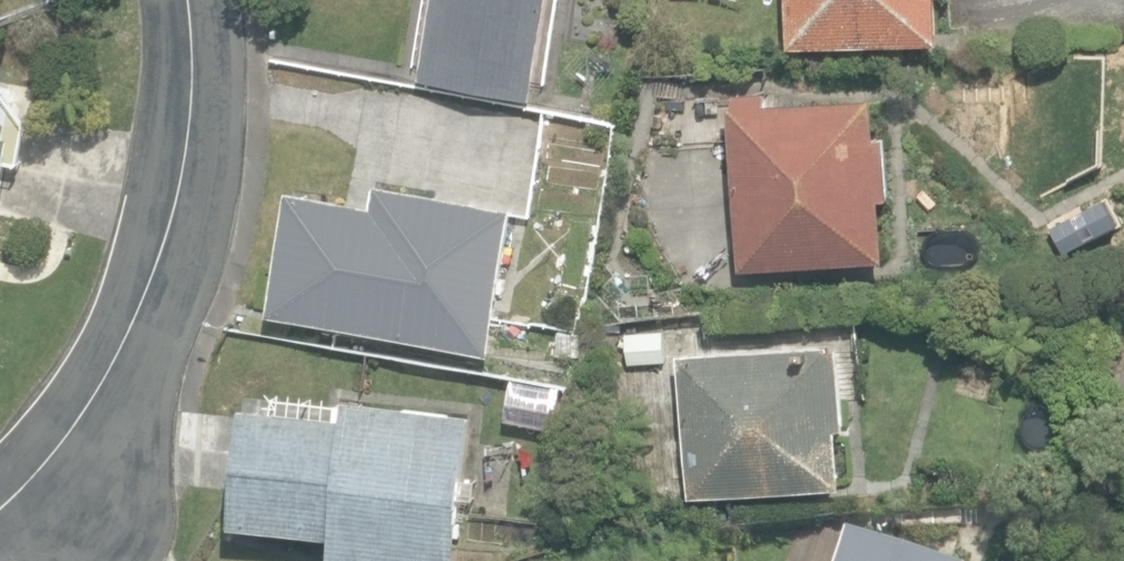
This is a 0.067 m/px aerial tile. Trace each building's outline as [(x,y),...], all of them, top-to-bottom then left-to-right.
[(533,98),(551,0),(437,0),(423,78),(533,98)] [(793,46),(946,41),(945,0),(791,0),(793,46)] [(732,104),(744,270),(890,259),(886,198),(895,198),(891,136),(882,136),(880,96),(772,103),(772,101),(771,89),(737,92),(738,104),(732,104)] [(19,136),(6,134),(8,122),(0,111),(0,237),(19,136)] [(275,314),(494,352),(520,206),(386,182),(383,202),(297,187),(275,314)] [(628,330),(631,364),(670,361),(667,327),(628,330)] [(579,356),(579,334),(558,333),(558,356),(579,356)] [(684,353),(694,497),(846,486),(842,428),(852,427),(846,342),(684,353)] [(507,420),(556,427),(562,389),(512,382),(507,420)] [(479,412),(354,397),(352,415),(252,404),(238,524),(338,535),(335,560),(462,560),(479,412)] [(850,526),(838,560),(948,560),(850,526)]
